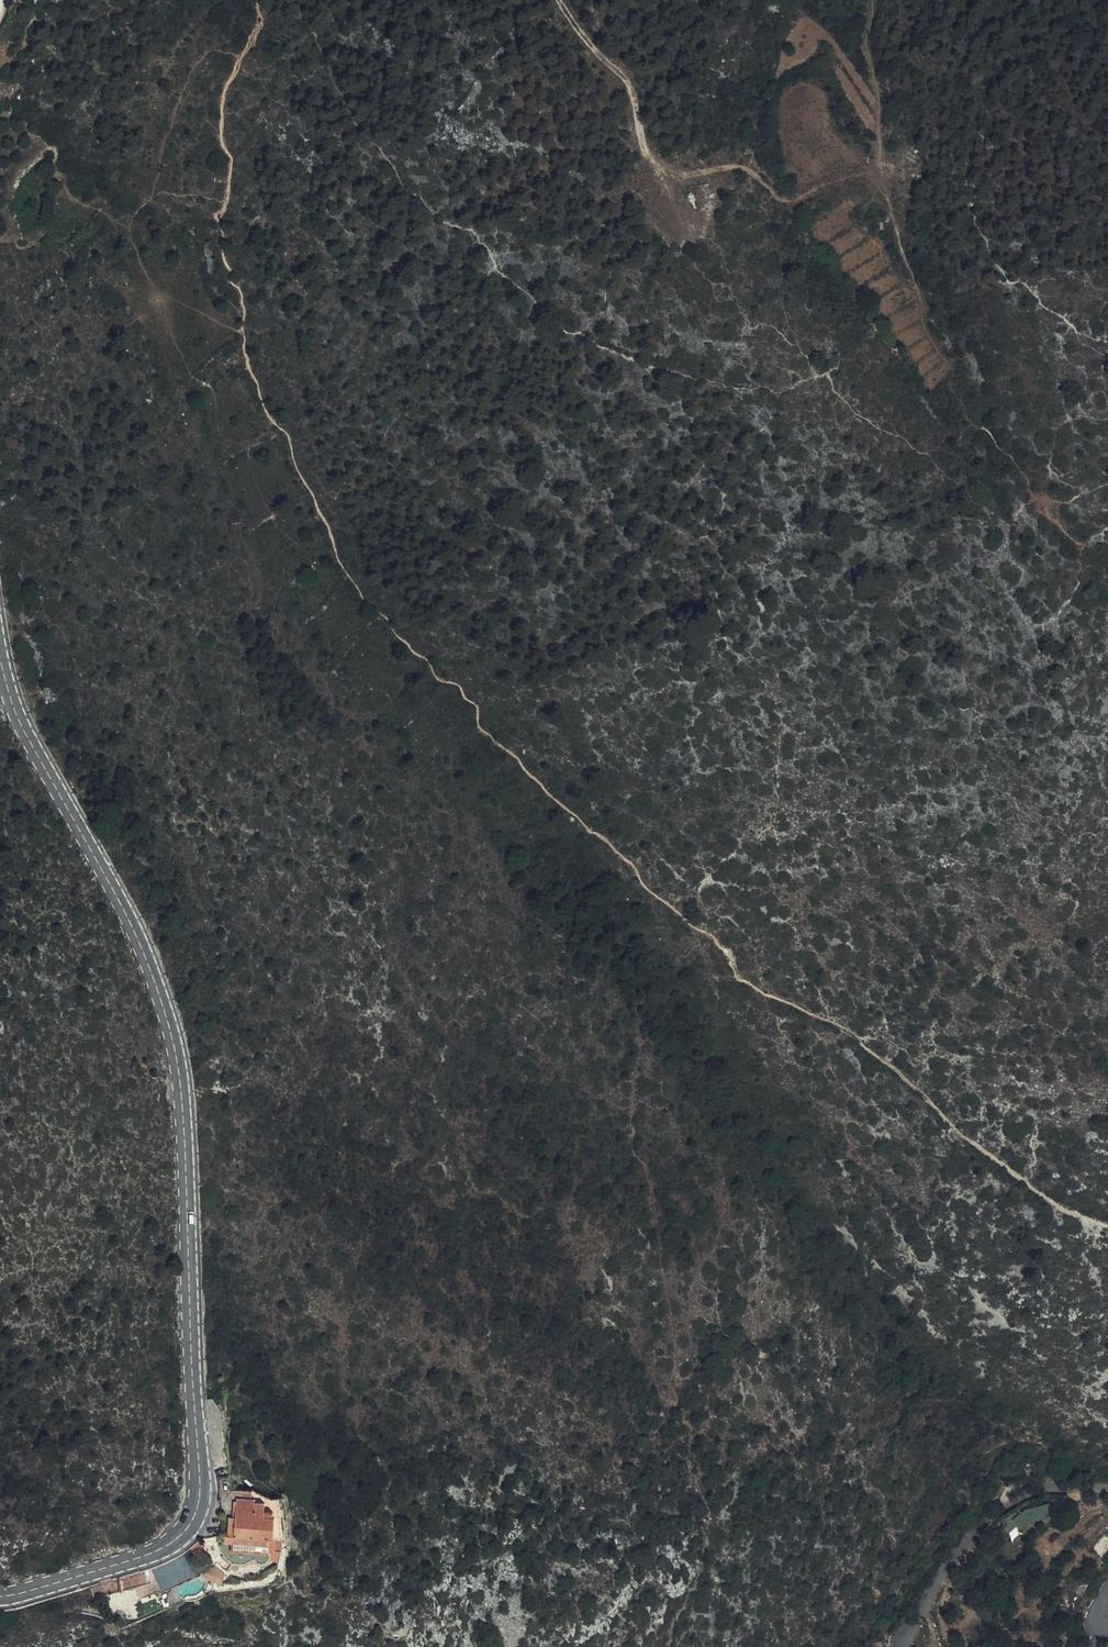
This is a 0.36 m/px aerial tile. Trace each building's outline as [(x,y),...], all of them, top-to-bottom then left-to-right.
[(234,1485),(234,1493),(268,1501),(272,1501),(249,1485),(234,1485)] [(268,1561),(270,1560),(271,1559),(272,1554),(270,1551),(280,1550),(280,1545),(282,1544),(284,1537),(285,1520),(279,1501),(272,1501),(268,1501),(234,1493),(233,1517),(233,1533),(227,1533),(215,1533),(220,1551),(212,1559),(224,1572),(230,1564),(251,1561),(258,1554),(259,1559),(263,1562),(268,1561)] [(981,1509),(985,1511),(992,1495),(986,1493),(981,1509)] [(992,1495),(985,1511),(990,1513),(996,1496),(992,1495)] [(274,1562),(271,1575),(275,1574),(289,1540),(291,1518),(283,1502),(279,1501),(285,1520),(284,1537),(282,1544),(280,1545),(280,1550),(270,1551),(272,1554),(271,1559),(270,1560),(274,1562)] [(212,1566),(200,1571),(198,1572),(199,1577),(217,1583),(221,1574),(212,1566)] [(1072,1589),(1082,1594),(1089,1581),(1080,1575),(1072,1589)]
